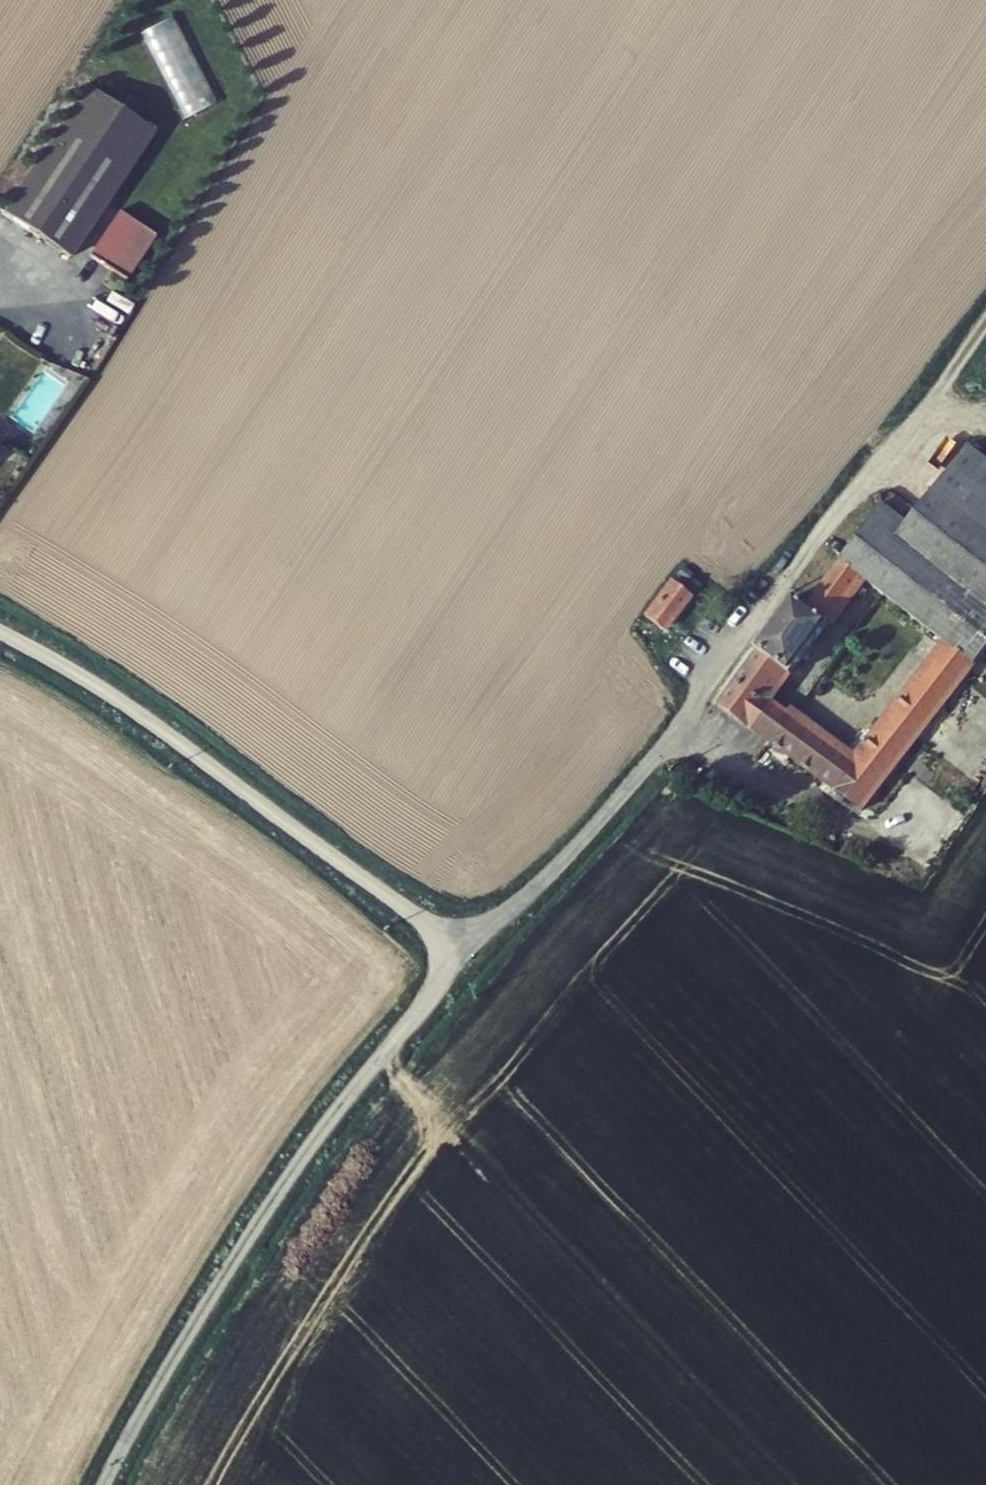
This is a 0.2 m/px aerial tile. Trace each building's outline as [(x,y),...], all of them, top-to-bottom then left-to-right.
[(0,204),(0,227),(53,263),(137,137),(72,93),(0,204)] [(104,217),(73,261),(108,285),(137,241),(104,217)] [(985,578),(985,462),(946,432),(918,470),(933,480),(910,512),(885,493),(878,500),(985,578)] [(878,500),(835,558),(856,573),(871,585),(946,639),(854,757),(786,710),(766,739),(862,804),(926,724),(985,648),(985,578),(878,500)] [(819,549),(786,595),(800,606),(833,560),(819,549)] [(768,698),(856,573),(835,558),(833,560),(800,606),(786,595),(711,701),(748,726),(768,698)] [(634,620),(639,626),(649,614),(658,621),(682,589),(669,579),(634,620)] [(786,710),(768,698),(748,726),(766,739),(786,710)]
